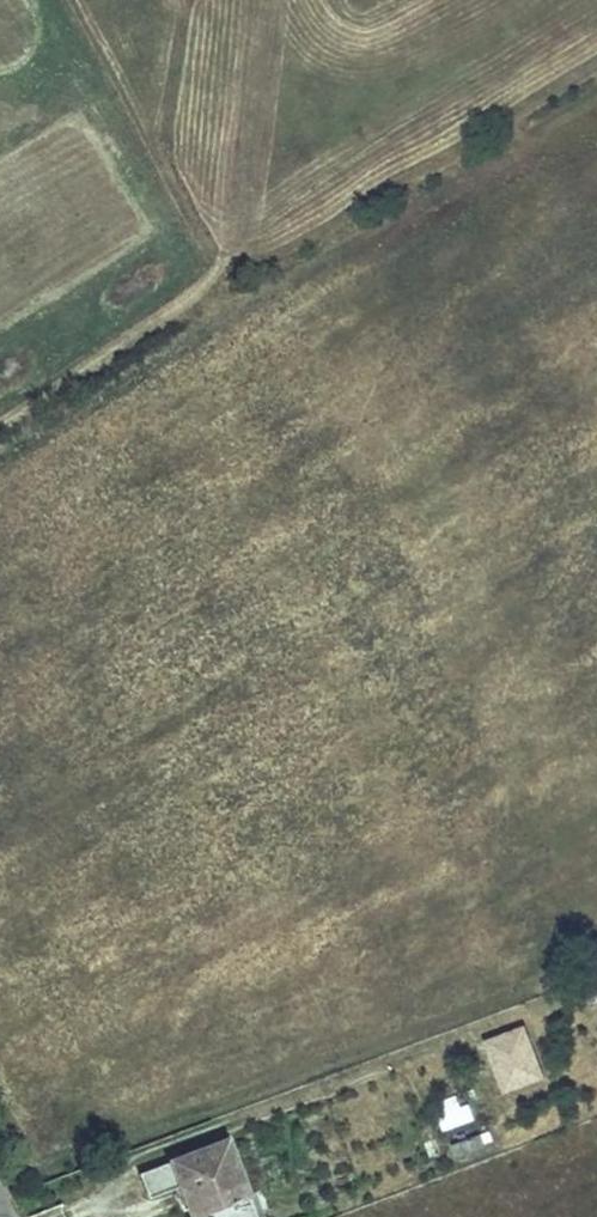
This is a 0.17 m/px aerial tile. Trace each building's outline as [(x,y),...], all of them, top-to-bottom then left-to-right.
[(501,1089),(545,1075),(527,1021),(483,1035),(501,1089)] [(224,1128),(135,1160),(144,1185),(177,1173),(178,1178),(184,1176),(187,1184),(182,1186),(188,1204),(196,1201),(202,1216),(232,1216),(254,1209),(224,1128)] [(457,1153),(487,1148),(484,1130),(454,1136),(457,1153)] [(187,1184),(184,1176),(178,1178),(182,1186),(187,1184)] [(196,1201),(188,1204),(193,1216),(202,1216),(196,1201)]
